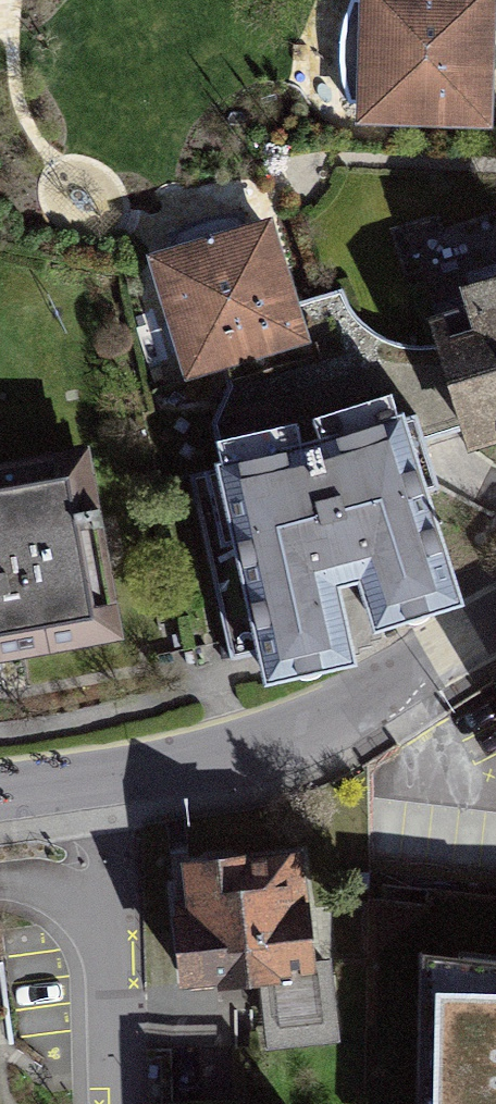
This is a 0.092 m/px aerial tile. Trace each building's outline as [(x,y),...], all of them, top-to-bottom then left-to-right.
[(360,115),(492,119),(495,0),(363,0),(360,115)] [(275,209),(142,245),(177,371),(310,335),(275,209)] [(438,306),(478,433),(495,428),(495,288),(438,306)] [(459,603),(404,389),(209,438),(272,684),(369,659),(349,579),(371,574),(384,622),(459,603)] [(104,485),(0,508),(0,670),(44,660),(139,638),(104,485)] [(340,863),(205,870),(206,898),(215,1046),(350,1038),(340,863)] [(420,949),(416,1103),(495,1103),(495,958),(420,949)]
